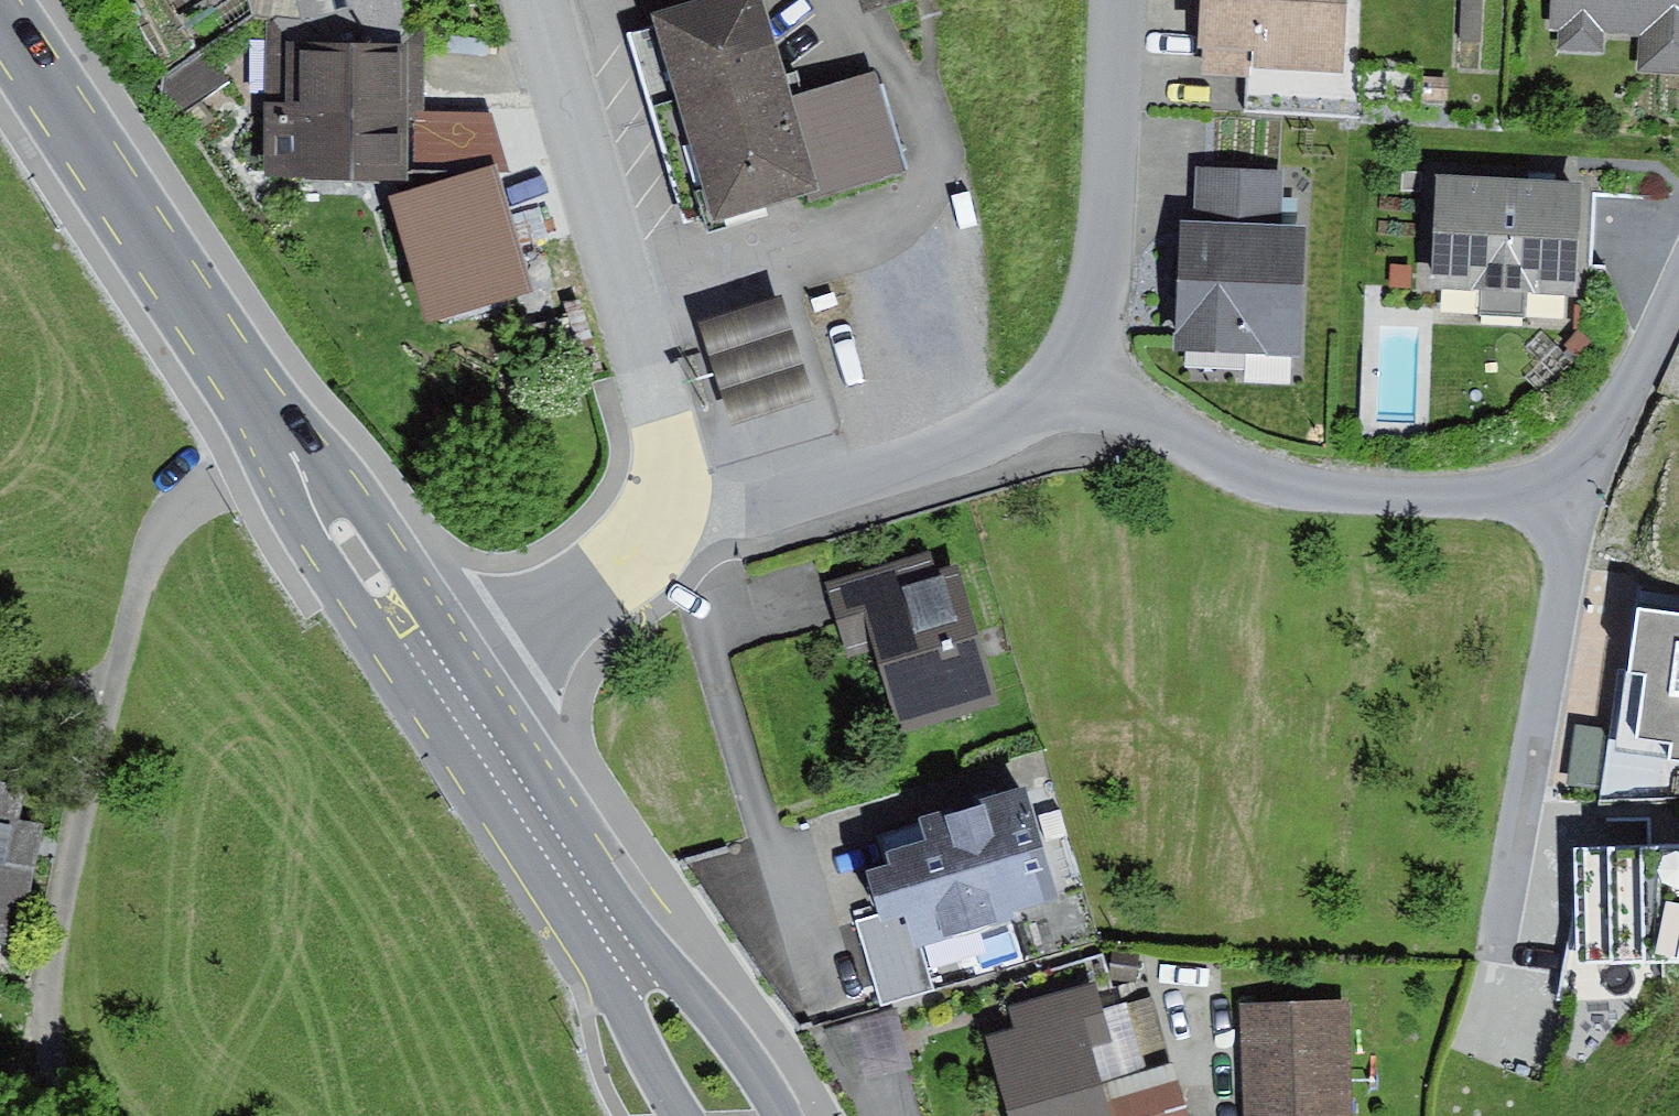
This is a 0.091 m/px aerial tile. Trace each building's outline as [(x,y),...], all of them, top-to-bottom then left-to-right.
[(301,16),(411,24),(404,0),(296,0),(301,16)] [(650,8),(711,221),(902,166),(874,69),(790,93),(763,0),(679,0),(650,8)] [(865,10),(899,0),(862,0),(865,10)] [(1196,48),(1203,48),(1202,73),(1248,77),(1249,67),(1342,73),(1347,0),(1200,0),(1196,48)] [(1460,41),(1482,42),(1483,0),(1461,0),(1460,41)] [(1555,24),(1562,24),(1561,49),(1603,51),(1604,33),(1641,35),(1640,68),(1678,70),(1678,0),(1556,0),(1555,24)] [(425,43),(267,40),(265,177),(408,179),(409,123),(424,123),(425,43)] [(1448,76),(1421,76),(1421,99),(1448,100),(1448,76)] [(536,292),(496,164),(390,196),(430,325),(536,292)] [(1284,170),(1196,167),(1194,221),(1282,225),(1284,170)] [(1583,181),(1436,176),(1432,287),(1481,289),(1480,315),(1526,317),(1527,293),(1579,295),(1583,181)] [(1194,221),(1180,220),(1174,349),(1186,349),(1184,383),(1245,386),(1247,354),(1301,357),(1307,226),(1282,225),(1194,221)] [(783,295),(699,322),(732,428),(817,401),(783,295)] [(1592,338),(1578,328),(1565,345),(1579,355),(1592,338)] [(930,551),(825,582),(848,659),(875,651),(898,731),(999,701),(958,564),(936,571),(930,551)] [(1638,607),(1617,740),(1670,748),(1668,760),(1678,762),(1678,613),(1638,607)] [(0,779),(0,939),(19,943),(43,824),(17,818),(24,784),(0,779)] [(889,865),(868,871),(882,921),(905,914),(916,949),(1020,919),(1018,912),(1060,900),(1027,786),(918,818),(925,842),(886,853),(889,865)] [(1569,843),(1581,956),(1678,955),(1678,842),(1569,843)] [(905,938),(866,951),(877,986),(917,973),(905,938)] [(1138,954),(1111,952),(1109,979),(1136,981),(1138,954)] [(991,1037),(1012,1115),(1185,1115),(1171,1066),(1103,1084),(1085,1018),(1106,1013),(1098,983),(1011,1007),(1017,1030),(991,1037)] [(1153,1000),(1106,1013),(1085,1018),(1103,1084),(1171,1066),(1153,1000)] [(1243,1008),(1245,1115),(1352,1115),(1351,1006),(1243,1008)]
